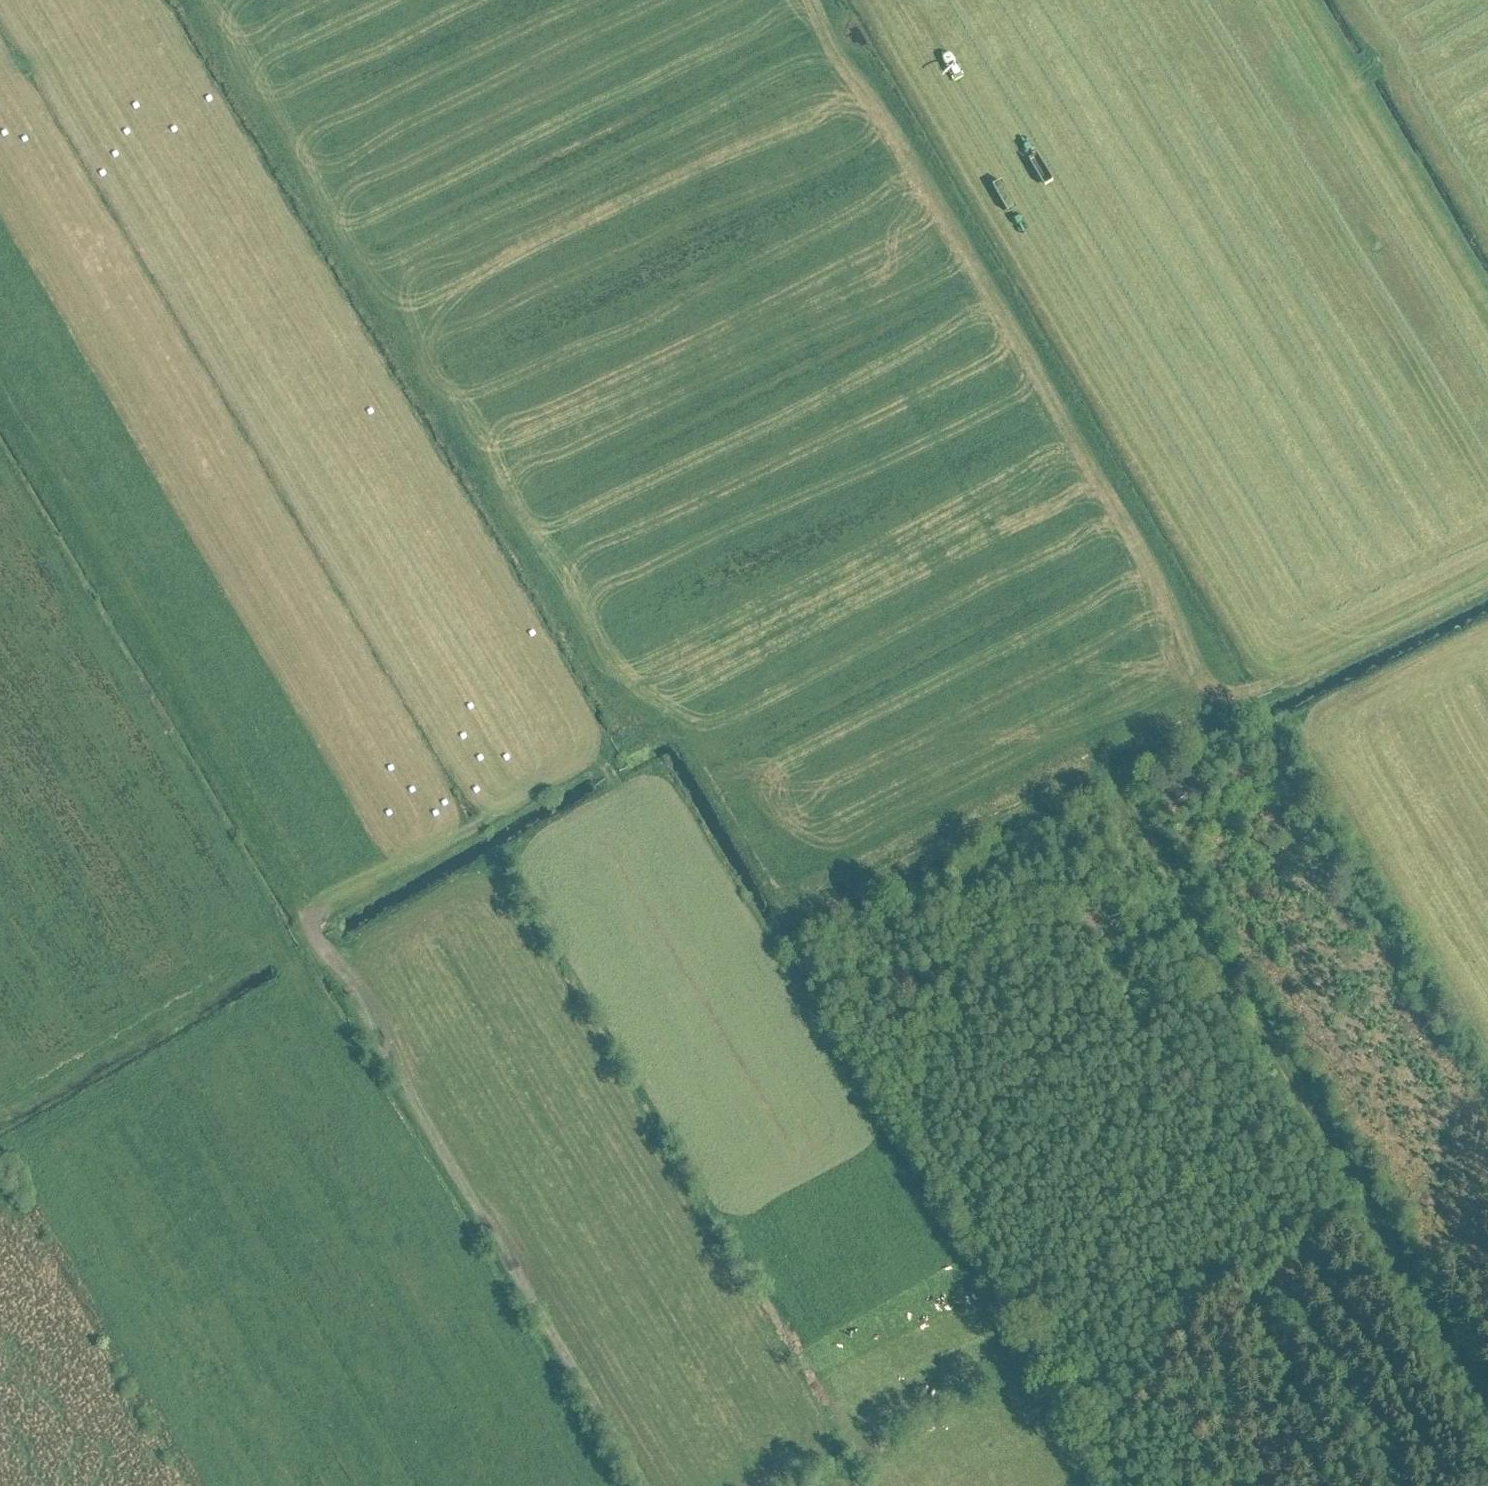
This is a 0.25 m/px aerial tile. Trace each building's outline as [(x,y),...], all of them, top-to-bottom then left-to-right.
[(1180,780),(1170,787),(1179,800),(1189,793),(1180,780)]
